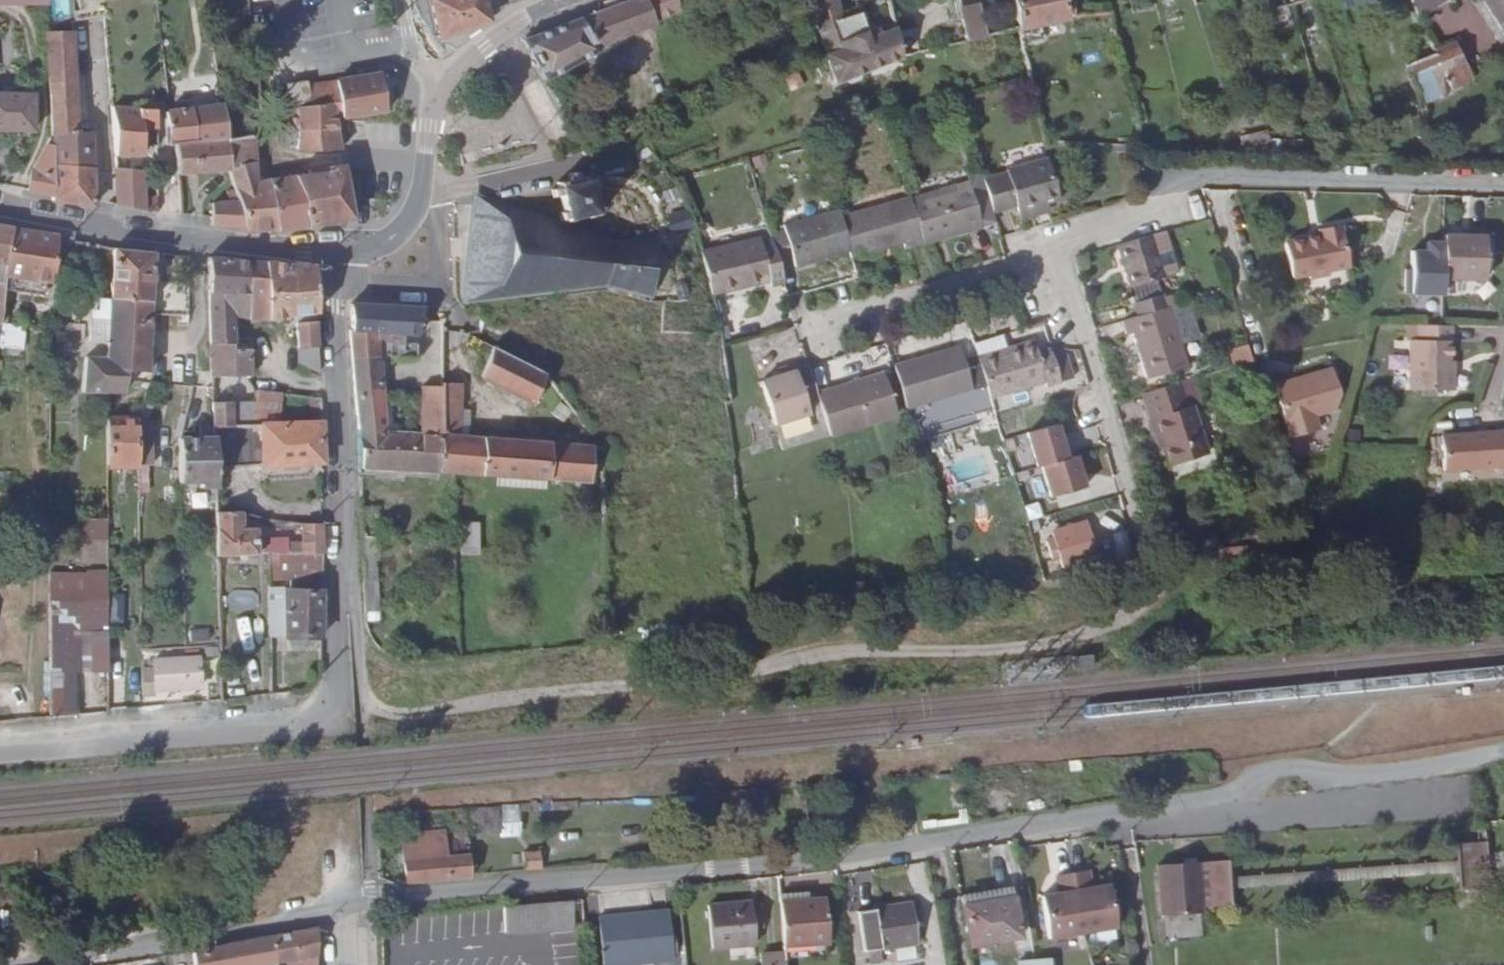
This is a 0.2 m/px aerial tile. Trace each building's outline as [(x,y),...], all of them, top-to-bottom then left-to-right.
[(49,7),(49,0),(0,0),(0,9),(49,7)] [(489,13),(486,0),(431,0),(439,39),(491,20),(489,13)] [(543,81),(655,36),(651,22),(676,12),(672,0),(634,0),(522,40),(525,46),(543,81)] [(825,58),(832,83),(901,59),(895,32),(886,35),(884,29),(869,33),(859,0),(854,0),(836,6),(834,0),(808,0),(825,58)] [(1056,21),(1053,0),(1008,0),(1012,28),(1056,21)] [(1447,2),(1446,0),(1407,0),(1416,18),(1447,2)] [(1503,38),(1503,0),(1483,0),(1503,38)] [(962,42),(982,36),(976,4),(956,7),(962,42)] [(901,59),(938,49),(934,31),(915,35),(913,27),(895,32),(901,59)] [(52,144),(53,196),(53,201),(94,208),(94,201),(94,135),(76,134),(74,35),(50,36),(52,144)] [(93,69),(111,68),(109,35),(91,36),(93,69)] [(1409,67),(1419,107),(1471,77),(1454,42),(1435,53),(1409,67)] [(342,107),(343,118),(384,114),(379,76),(339,82),(342,107)] [(308,107),(308,110),(342,107),(339,82),(307,85),(308,107)] [(287,108),(308,107),(307,85),(285,86),(287,108)] [(34,123),(33,88),(0,89),(0,124),(34,123)] [(113,98),(117,159),(140,163),(140,150),(148,151),(149,130),(154,130),(153,101),(113,98)] [(163,104),(164,140),(176,139),(221,136),(219,112),(194,114),(194,103),(173,104),(163,104)] [(297,156),(338,152),(336,120),(343,118),(342,107),(308,110),(277,113),(277,137),(297,137),(297,156)] [(176,139),(177,172),(225,169),(221,145),(221,136),(176,139)] [(221,145),(225,169),(226,172),(254,170),(252,143),(221,145)] [(29,178),(28,192),(53,196),(52,144),(38,155),(29,178)] [(979,180),(989,213),(1014,205),(1017,211),(1045,203),(1058,198),(1045,158),(1005,171),(1006,172),(979,180)] [(298,182),(307,225),(353,219),(345,169),(329,170),(330,177),(298,182)] [(232,191),(243,229),(278,229),(271,185),(256,186),(254,170),(226,172),(232,191)] [(588,181),(585,175),(580,176),(574,170),(568,173),(568,187),(563,188),(562,183),(556,184),(557,190),(551,192),(552,199),(560,198),(563,214),(559,215),(561,223),(567,222),(567,228),(573,225),(572,220),(588,216),(590,221),(597,219),(596,214),(601,212),(599,205),(594,205),(588,188),(595,187),(594,183),(594,179),(588,181)] [(117,173),(118,204),(118,212),(145,215),(144,213),(144,176),(117,173)] [(271,185),(278,229),(307,225),(298,182),(271,185)] [(908,199),(920,242),(977,225),(964,182),(908,199)] [(210,204),(210,225),(243,229),(232,191),(224,194),(226,203),(210,204)] [(901,247),(920,242),(908,199),(906,195),(843,215),(855,255),(899,242),(901,247)] [(637,276),(629,244),(615,246),(485,203),(488,237),(488,254),(486,269),(478,297),(560,288),(615,282),(637,276)] [(1045,203),(1017,211),(1020,220),(1047,211),(1045,203)] [(837,216),(835,207),(782,224),(783,230),(769,235),(771,243),(778,264),(793,259),(795,266),(847,250),(837,216)] [(847,250),(850,257),(855,255),(843,215),(837,216),(847,250)] [(0,227),(0,321),(6,277),(12,229),(0,227)] [(1337,228),(1315,231),(1316,238),(1283,245),(1289,277),(1304,275),(1305,281),(1324,278),(1323,271),(1343,268),(1337,228)] [(58,236),(12,229),(6,277),(49,284),(57,240),(58,236)] [(1165,274),(1153,231),(1118,241),(1130,283),(1165,274)] [(1488,231),(1472,231),(1472,236),(1464,236),(1447,236),(1447,249),(1446,280),(1488,280),(1488,231)] [(677,255),(692,253),(690,233),(675,235),(677,255)] [(757,240),(704,256),(713,298),(766,282),(769,287),(783,284),(778,264),(771,243),(759,247),(757,240)] [(657,243),(629,244),(637,276),(615,282),(653,290),(657,243)] [(1447,249),(1415,248),(1416,272),(1407,271),(1406,302),(1415,302),(1447,301),(1447,249)] [(153,254),(114,250),(109,303),(149,305),(185,308),(187,276),(151,273),(153,254)] [(248,306),(248,262),(207,259),(210,346),(231,346),(229,305),(248,306)] [(267,308),(265,263),(248,262),(248,306),(267,308)] [(298,311),(317,313),(315,268),(265,263),(267,308),(298,311)] [(1140,313),(1168,305),(1164,291),(1135,299),(1140,313)] [(1172,304),(1182,337),(1200,332),(1190,299),(1172,304)] [(58,300),(54,332),(64,333),(64,324),(74,325),(76,302),(58,300)] [(149,305),(109,303),(84,302),(83,326),(96,326),(95,346),(81,346),(79,395),(98,396),(126,396),(126,390),(127,377),(146,377),(149,305)] [(1190,364),(1172,304),(1168,305),(1140,313),(1125,318),(1130,333),(1135,331),(1148,377),(1190,364)] [(422,338),(423,323),(423,309),(351,307),(356,434),(386,436),(381,335),(422,338)] [(317,324),(317,313),(298,311),(298,323),(317,324)] [(978,357),(968,319),(954,322),(959,343),(894,362),(906,403),(984,379),(978,357)] [(319,373),(317,324),(298,323),(299,363),(319,373)] [(1452,325),(1418,325),(1418,341),(1409,340),(1409,389),(1450,389),(1450,361),(1450,341),(1453,341),(1452,325)] [(1048,387),(1062,382),(1052,348),(1038,352),(1034,339),(978,357),(984,379),(990,398),(1046,382),(1048,387)] [(246,346),(231,346),(210,346),(212,379),(248,378),(246,346)] [(547,375),(493,347),(479,377),(554,415),(563,398),(547,375)] [(67,349),(52,348),(50,362),(67,362),(67,349)] [(806,401),(817,398),(816,396),(808,366),(762,379),(774,423),(809,413),(806,401)] [(1330,371),(1272,388),(1287,441),(1316,432),(1312,418),(1333,412),(1337,398),(1330,371)] [(885,373),(816,396),(817,398),(830,439),(900,417),(885,373)] [(1191,405),(1182,379),(1146,390),(1156,419),(1160,418),(1169,446),(1173,461),(1208,451),(1194,404),(1191,405)] [(440,412),(442,384),(424,383),(422,412),(440,412)] [(458,385),(442,384),(440,412),(439,439),(437,476),(452,477),(497,479),(546,482),(547,445),(466,441),(455,441),(456,415),(458,385)] [(279,421),(279,391),(257,388),(259,421),(279,421)] [(213,420),(234,421),(234,406),(212,405),(213,420)] [(258,406),(234,406),(234,421),(259,421),(258,406)] [(455,441),(466,441),(467,415),(456,415),(455,441)] [(1164,447),(1169,446),(1160,418),(1156,419),(1164,447)] [(260,465),(259,421),(234,421),(213,420),(213,439),(214,464),(260,465)] [(321,464),(321,420),(279,421),(259,421),(260,465),(321,464)] [(100,462),(135,461),(134,421),(99,422),(100,462)] [(1062,423),(1026,433),(1036,467),(1046,464),(1055,495),(1090,485),(1082,454),(1072,457),(1062,423)] [(1450,424),(1450,461),(1503,462),(1503,424),(1450,424)] [(356,434),(358,471),(437,476),(439,439),(386,436),(356,434)] [(215,497),(214,464),(213,439),(173,441),(174,489),(199,489),(199,497),(215,497)] [(546,482),(588,485),(591,448),(547,445),(546,482)] [(546,491),(546,482),(497,479),(497,490),(546,491)] [(241,530),(241,513),(215,513),(216,555),(258,555),(257,530),(241,530)] [(104,540),(104,520),(77,520),(78,540),(104,540)] [(1058,527),(1066,560),(1096,552),(1088,520),(1058,527)] [(322,552),(321,523),(303,523),(304,541),(288,542),(288,554),(306,553),(322,552)] [(460,524),(458,556),(478,555),(478,523),(460,524)] [(322,567),(322,552),(306,553),(306,568),(322,567)] [(264,554),(266,639),(288,639),(287,590),(306,568),(306,553),(288,554),(264,554)] [(478,555),(458,556),(458,580),(479,579),(478,555)] [(287,590),(322,589),(322,567),(306,568),(287,590)] [(49,599),(103,598),(103,572),(48,573),(49,599)] [(288,639),(322,638),(322,589),(287,590),(288,639)] [(253,609),(254,591),(225,590),(225,608),(253,609)] [(76,672),(105,672),(103,598),(49,599),(50,673),(76,672)] [(139,667),(140,688),(153,688),(154,681),(199,681),(200,658),(152,659),(152,666),(139,667)] [(50,719),(77,717),(76,672),(50,673),(50,719)] [(15,712),(14,679),(0,679),(0,712),(15,712)] [(495,815),(495,812),(470,814),(471,841),(497,839),(497,834),(495,835),(494,816),(495,815)] [(525,812),(495,815),(494,816),(495,835),(497,834),(526,833),(525,812)] [(405,836),(408,884),(471,878),(469,857),(448,858),(447,834),(405,836)] [(1459,898),(1492,897),(1487,851),(1456,853),(1459,898)] [(524,872),(544,870),(542,857),(522,859),(524,872)] [(1208,911),(1207,867),(1168,868),(1168,918),(1208,918),(1208,911)] [(1217,867),(1207,867),(1208,911),(1218,911),(1217,867)] [(1240,867),(1217,867),(1218,911),(1242,910),(1240,867)] [(1087,873),(1055,878),(1058,896),(1040,899),(1047,940),(1115,929),(1109,888),(1090,889),(1087,873)] [(1010,890),(961,898),(971,946),(1020,938),(1010,890)] [(571,899),(504,905),(506,934),(572,928),(571,899)] [(825,901),(781,904),(784,946),(829,942),(828,939),(834,938),(833,921),(827,921),(825,901)] [(752,905),(708,908),(711,949),(754,947),(753,924),(760,923),(759,909),(752,908),(752,905)] [(910,906),(860,912),(865,952),(915,945),(910,906)] [(599,915),(602,964),(608,964),(672,960),(669,910),(599,915)] [(273,939),(278,964),(317,964),(318,931),(273,939)] [(273,939),(178,955),(179,964),(278,964),(273,939)] [(785,952),(763,954),(764,964),(786,964),(785,952)]
